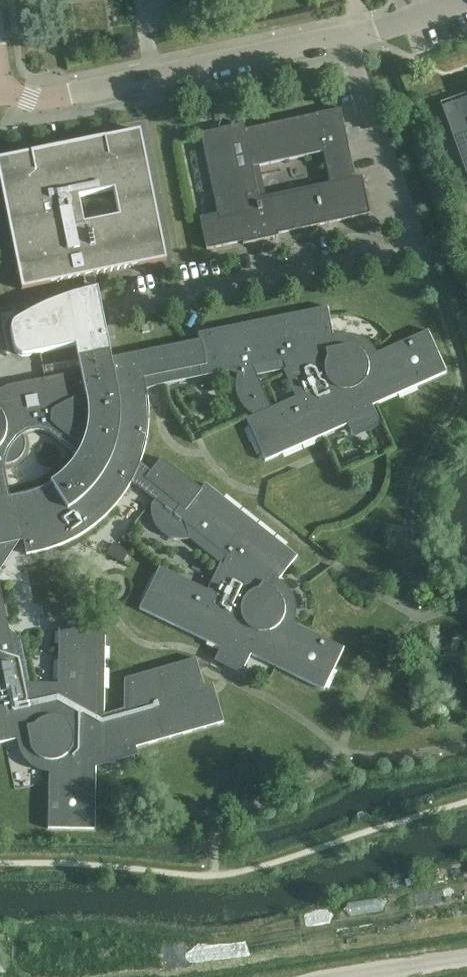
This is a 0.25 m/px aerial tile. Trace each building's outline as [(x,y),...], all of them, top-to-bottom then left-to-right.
[(466,179),(466,99),(441,108),(466,179)] [(340,110),(244,131),(243,125),(200,134),(217,215),(199,219),(206,250),(242,243),(243,245),(278,237),(278,235),(370,215),(362,177),(355,179),(340,110)] [(0,570),(19,542),(23,541),(26,555),(43,552),(60,546),(76,539),(89,530),(102,520),(113,508),(123,495),(131,483),(139,488),(155,501),(151,506),(152,516),(155,525),(161,533),(170,538),(179,541),(189,540),(220,564),(207,591),(176,576),(159,568),(156,575),(154,574),(141,601),(143,602),(139,609),(213,645),(221,649),(217,656),(244,669),(247,662),(251,655),(256,658),(324,691),(344,649),(309,632),(291,623),(293,616),(293,608),(291,600),(287,593),(282,587),(278,591),(273,587),(287,570),(292,563),(297,557),(205,484),(201,490),(161,459),(150,472),(140,464),(143,453),(146,441),(148,429),(148,409),(146,390),(158,387),(229,372),(237,375),(235,383),(235,391),(237,399),(241,406),(246,412),(253,416),(246,419),(250,427),(248,428),(260,455),(262,454),(265,462),(348,425),(375,413),(372,406),(380,403),(446,373),(435,349),(427,331),(394,346),(391,347),(374,355),(368,347),(360,342),(351,338),(342,338),(340,338),(341,344),(335,345),(333,337),(330,320),(329,319),(327,308),(198,334),(200,341),(189,343),(119,357),(109,359),(93,280),(92,276),(96,276),(165,261),(139,132),(0,160),(0,188),(21,291),(83,278),(86,291),(58,300),(44,306),(31,312),(15,321),(12,325),(10,329),(10,333),(13,348),(15,352),(18,355),(22,357),(26,357),(76,347),(96,343),(100,361),(101,368),(81,372),(30,382),(28,383),(26,385),(24,386),(22,388),(21,390),(20,393),(19,395),(19,398),(19,400),(19,402),(2,407),(0,405),(0,570)] [(114,543),(107,556),(123,564),(129,552),(114,543)] [(184,562),(176,558),(170,569),(178,574),(184,562)] [(19,740),(21,749),(25,758),(32,764),(40,769),(49,771),(48,829),(94,830),(95,768),(96,757),(135,747),(223,723),(212,685),(204,688),(201,677),(199,669),(196,659),(125,679),(124,710),(104,716),(105,629),(97,629),(97,627),(67,626),(67,629),(59,628),(58,647),(58,684),(29,684),(21,643),(9,631),(0,588),(0,744),(19,740)]
